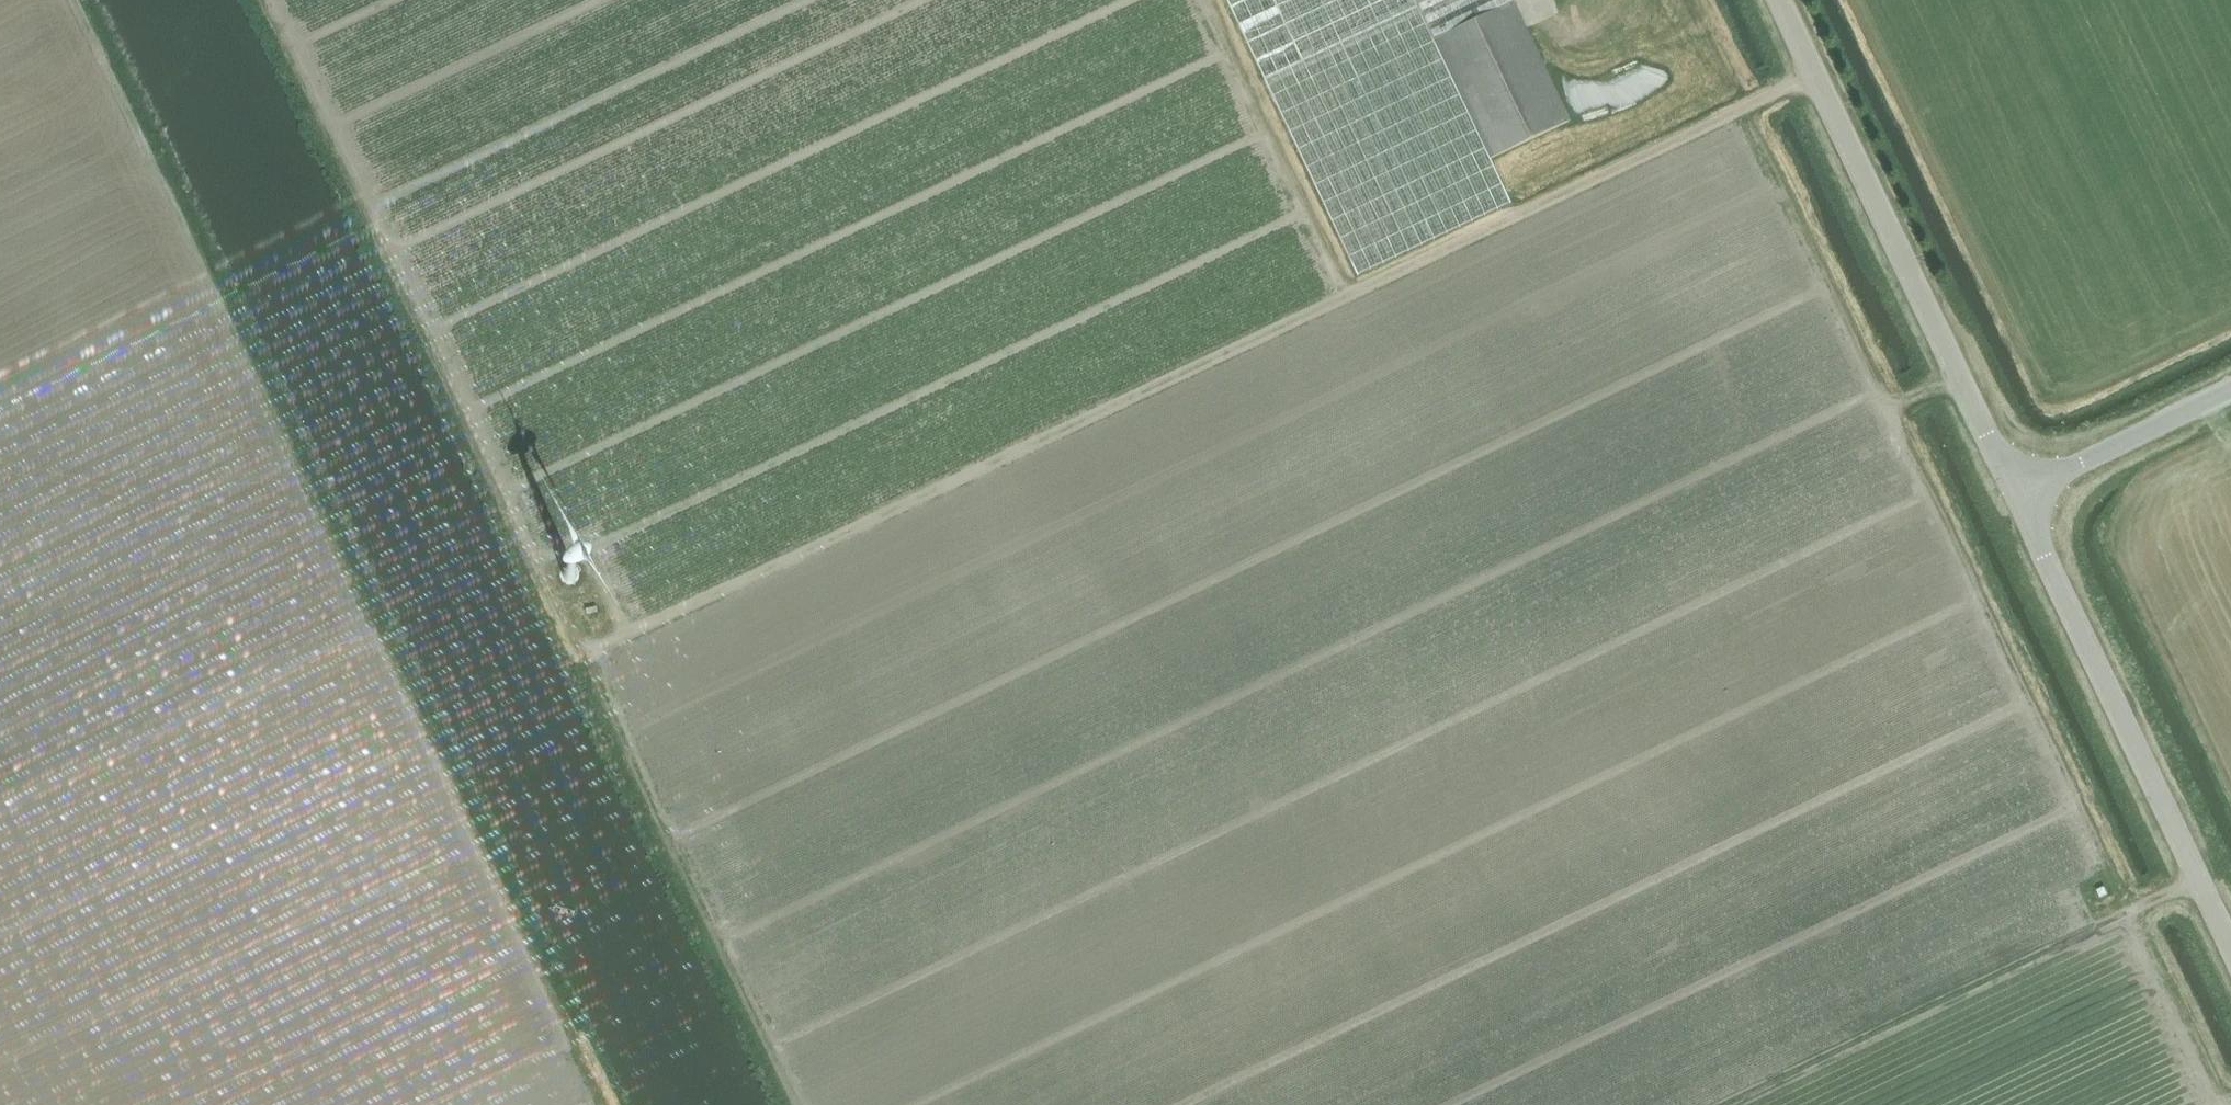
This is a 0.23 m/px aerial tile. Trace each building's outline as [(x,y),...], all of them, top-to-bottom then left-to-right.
[(1356,276),(1509,203),(1431,38),(1510,0),(1224,0),(1356,276)] [(1513,2),(1433,39),(1489,159),(1569,121),(1513,2)] [(564,572),(563,575),(563,577),(565,580),(567,581),(569,582),(572,582),(575,580),(576,578),(577,575),(577,573),(576,570),(573,568),(571,568),(568,568),(565,569),(564,572)]
